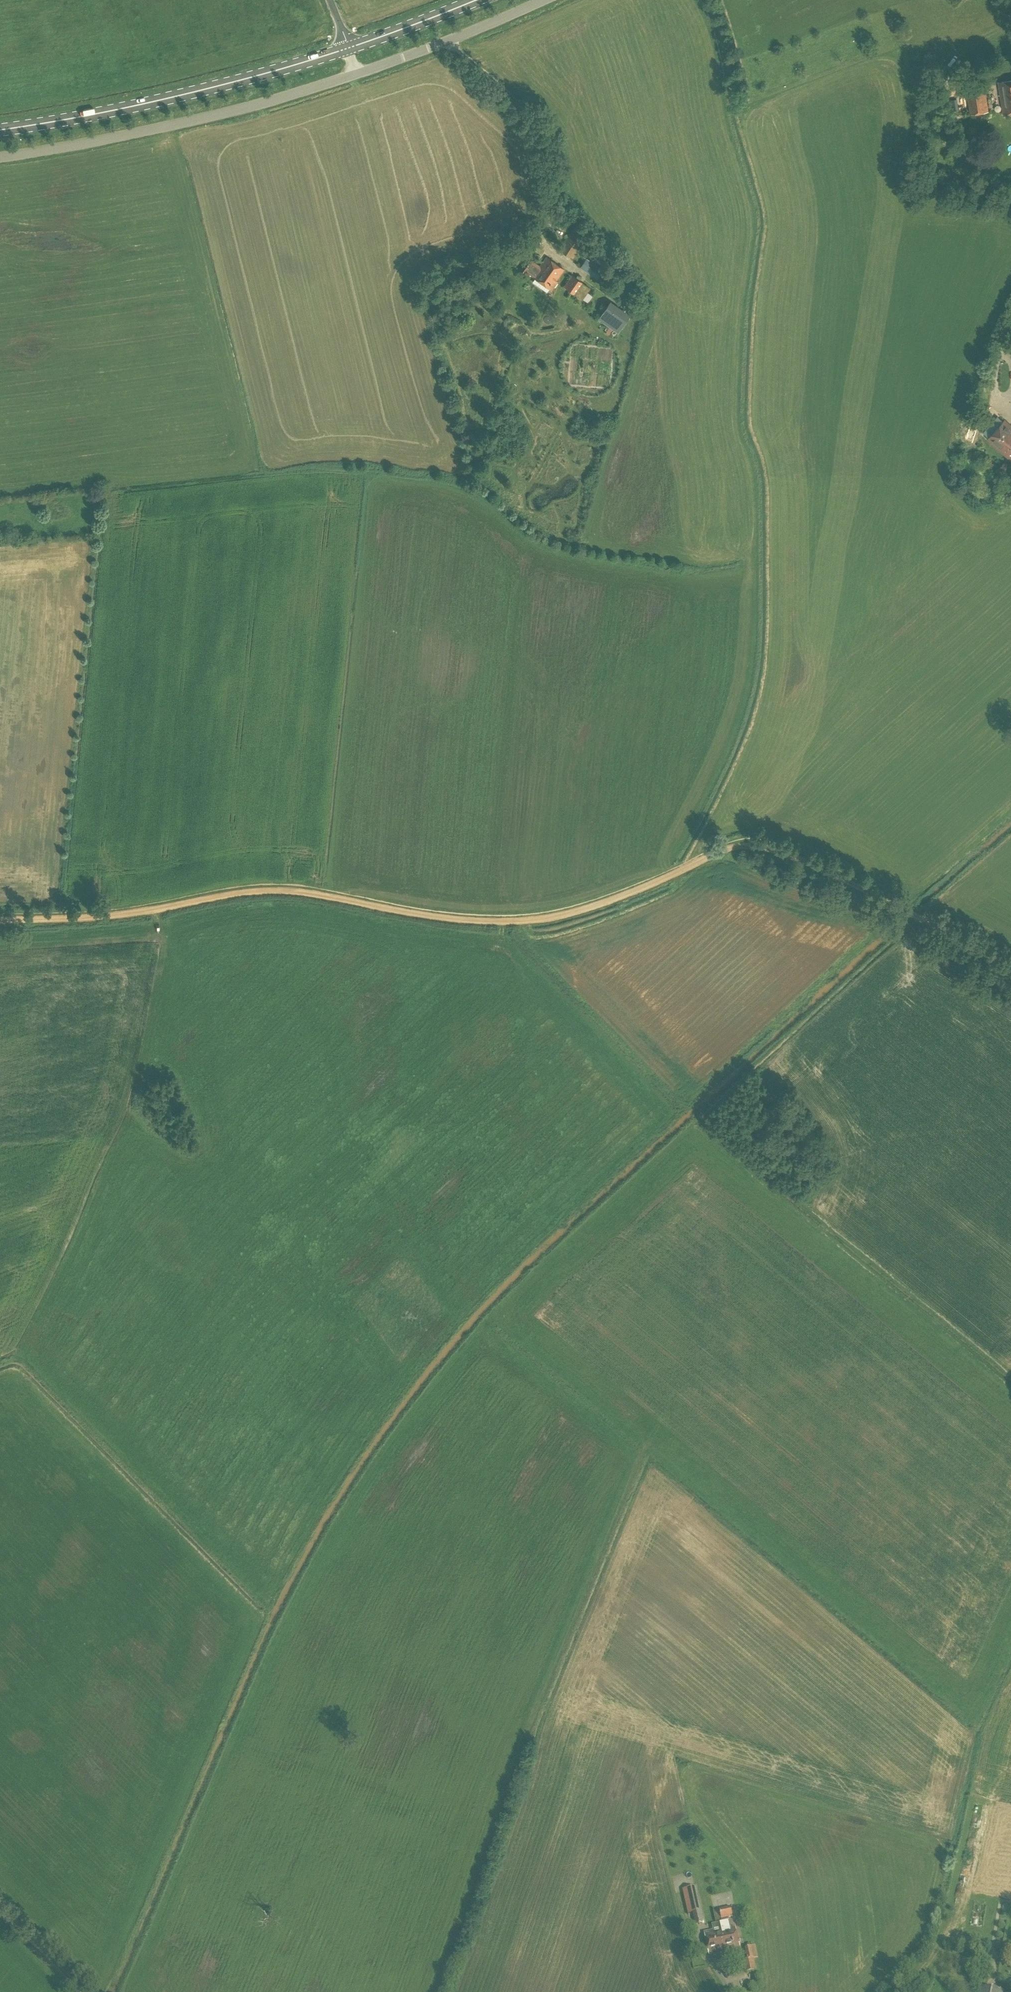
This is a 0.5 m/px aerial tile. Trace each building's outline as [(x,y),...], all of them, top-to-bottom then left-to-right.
[(1010,112),(1010,80),(999,82),(1004,113),(1010,112)] [(970,115),(989,112),(986,90),(966,92),(970,115)] [(573,259),(588,236),(574,225),(558,249),(573,259)] [(526,272),(533,277),(552,290),(557,282),(556,281),(564,269),(547,257),(540,266),(533,262),(533,261),(528,257),(520,270),(525,273),(526,272)] [(597,279),(603,270),(585,258),(579,267),(597,279)] [(571,275),(563,286),(576,295),(583,300),(590,288),(583,283),(584,283),(571,275)] [(618,332),(630,315),(609,301),(598,318),(618,332)] [(1004,421),(988,439),(1010,458),(1010,426),(1004,421)] [(704,1920),(696,1886),(682,1889),(688,1915),(693,1913),(696,1925),(703,1923),(703,1921),(704,1920)] [(716,1920),(717,1920),(733,1917),(731,1906),(719,1909),(714,1910),(716,1920)] [(721,1942),(724,1952),(740,1948),(736,1927),(731,1928),(730,1920),(719,1922),(720,1930),(721,1930),(723,1941),(721,1942)] [(721,1930),(720,1930),(715,1932),(714,1930),(705,1932),(710,1955),(724,1952),(721,1942),(723,1941),(721,1930)] [(757,1957),(755,1945),(745,1947),(748,1959),(742,1960),(745,1972),(757,1970),(754,1958),(757,1957)]
